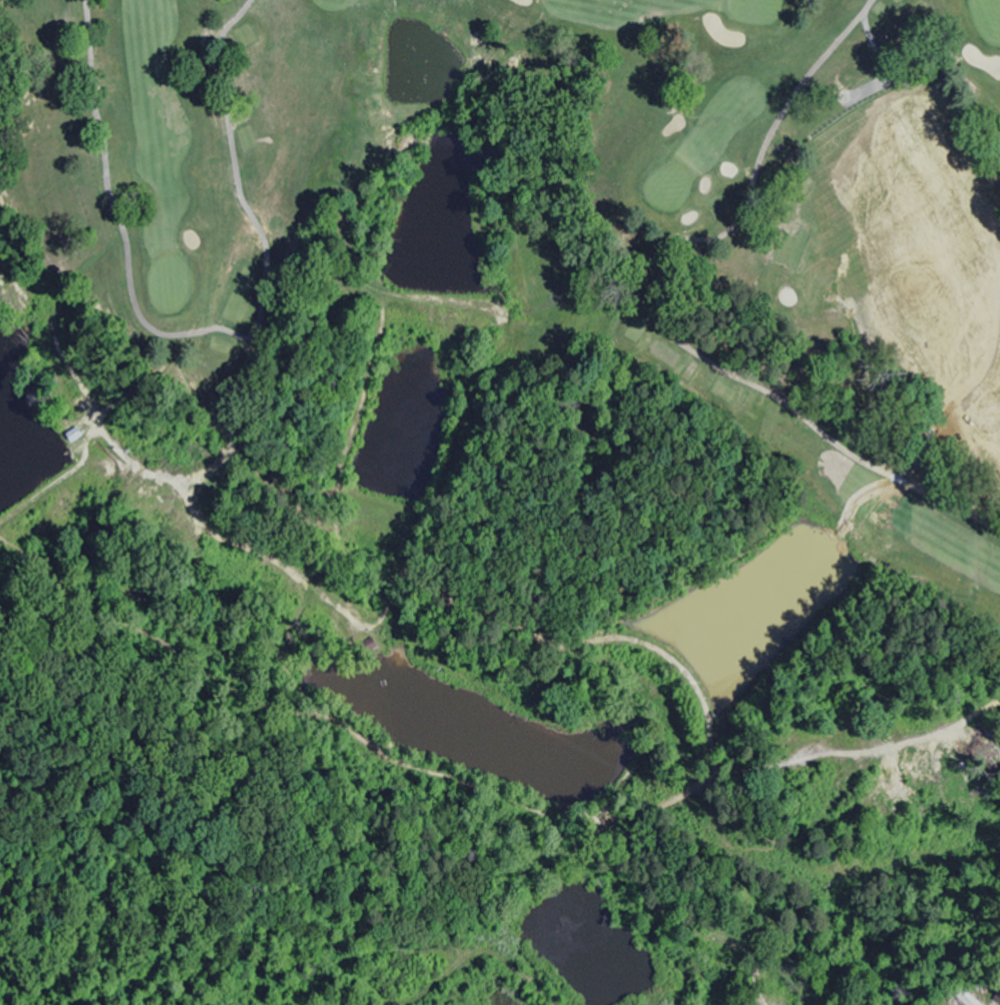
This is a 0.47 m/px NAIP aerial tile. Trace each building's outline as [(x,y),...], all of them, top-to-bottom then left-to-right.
[(977,62),(980,50),(969,47),(966,60),(977,62)] [(81,435),(76,427),(65,435),(71,442),(81,435)] [(999,1000),(999,983),(992,996),(999,1000)]
